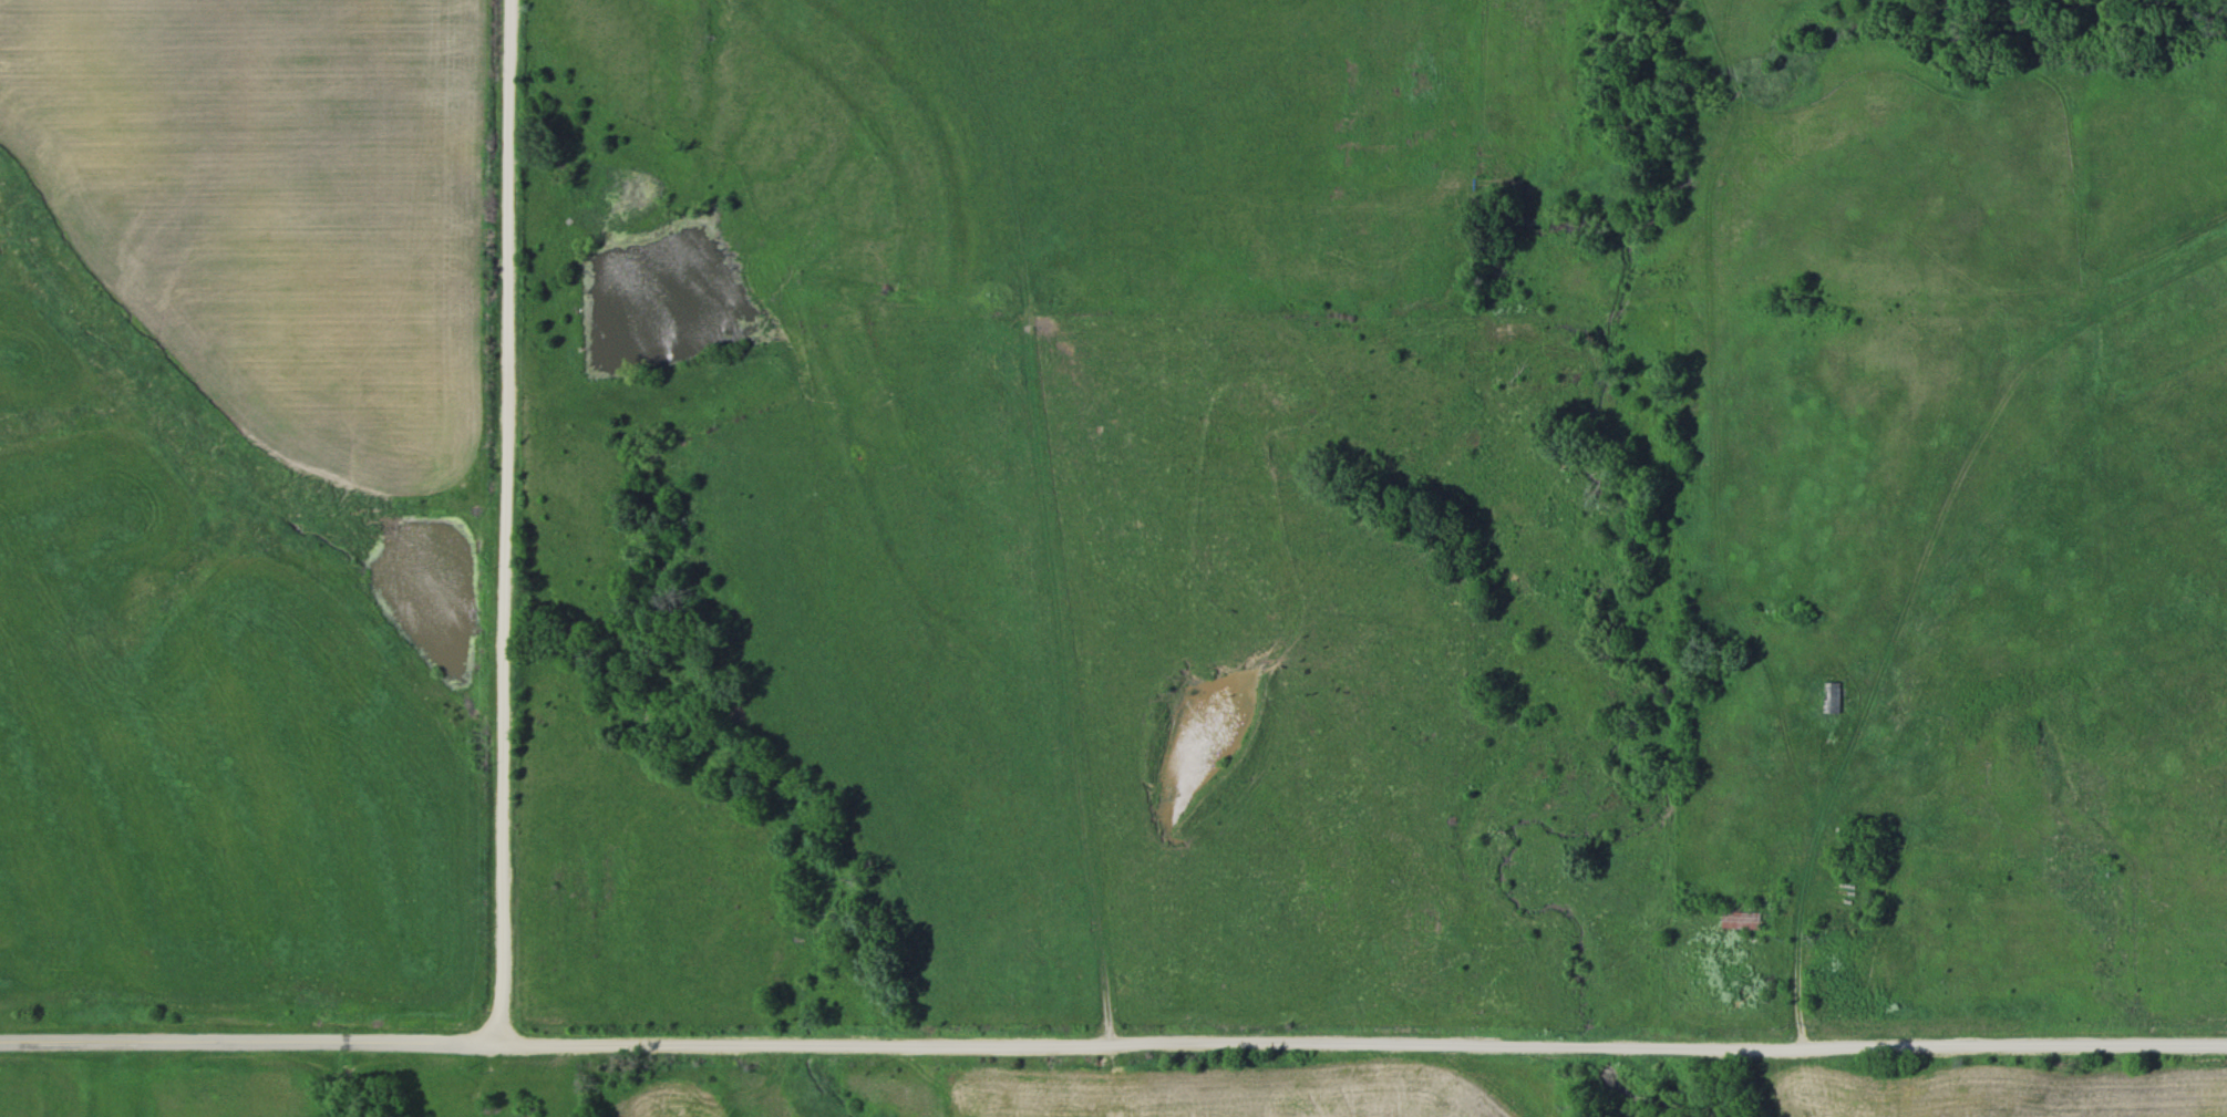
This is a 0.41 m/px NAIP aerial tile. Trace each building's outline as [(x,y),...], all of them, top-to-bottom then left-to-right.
[(1820,682),(1820,712),(1835,712),(1835,682),(1820,682)] [(1734,927),(1734,911),(1717,911),(1717,927),(1734,927)]
